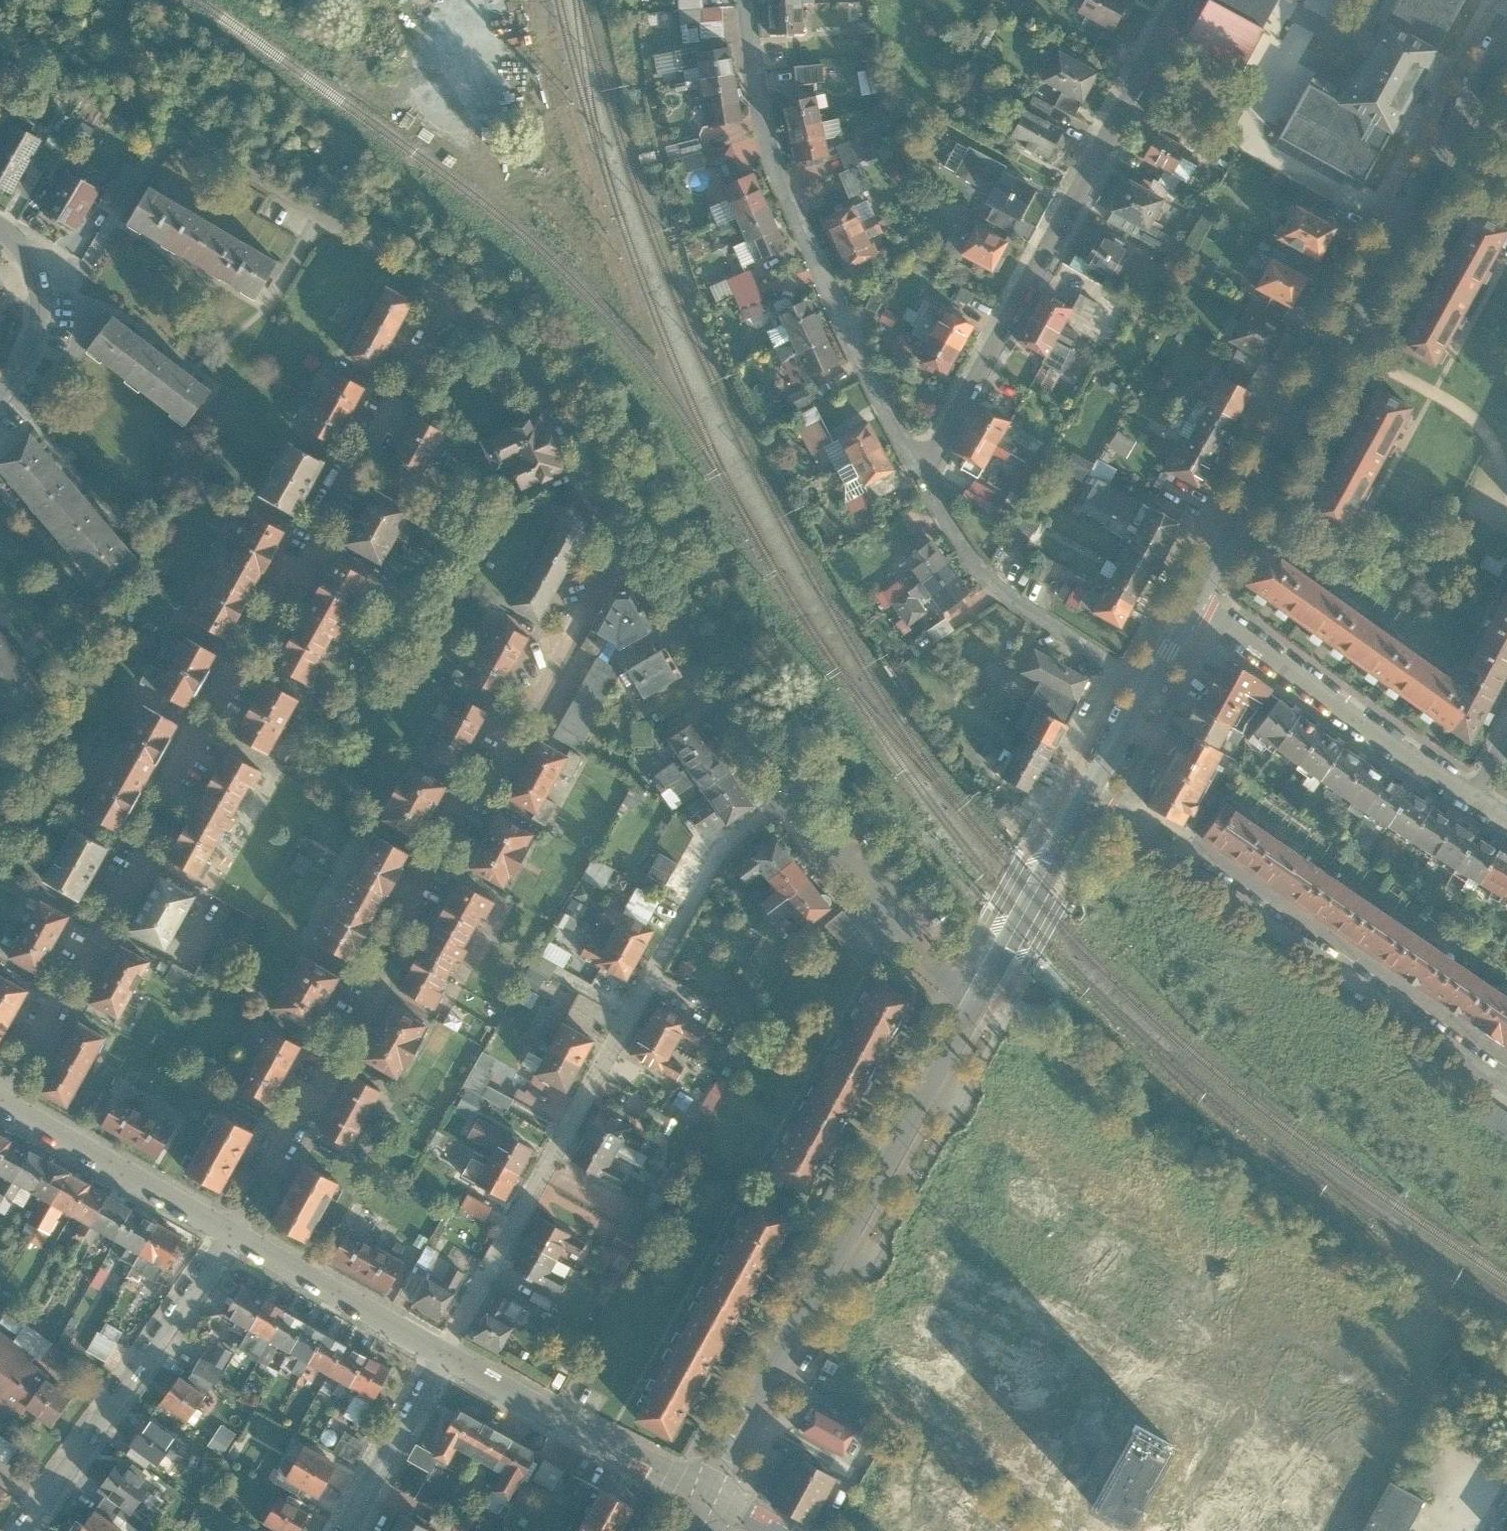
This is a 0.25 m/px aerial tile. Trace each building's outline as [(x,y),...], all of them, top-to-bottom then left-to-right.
[(1080,10),(1087,13),(1106,23),(1117,29),(1131,0),(1085,0),(1080,10)] [(1276,0),(1201,0),(1182,34),(1241,65),(1276,0)] [(1275,134),(1359,179),(1460,0),(1390,0),(1339,91),(1308,74),(1275,134)] [(768,4),(770,34),(802,33),(801,3),(768,4)] [(701,6),(679,8),(680,22),(686,21),(688,40),(700,39),(698,21),(702,20),(701,6)] [(1106,23),(1087,13),(1082,23),(1101,34),(1106,23)] [(870,20),(852,23),(855,38),(873,35),(870,20)] [(679,68),(698,65),(700,78),(734,72),(730,46),(695,52),(694,45),(676,48),(679,68)] [(1100,69),(1060,48),(1044,79),(1063,89),(1083,100),(1100,69)] [(822,62),(795,65),(797,83),(824,80),(822,62)] [(877,67),(858,71),(862,93),(881,90),(877,67)] [(734,72),(700,78),(707,126),(742,120),(734,72)] [(1063,89),(1054,106),(1075,116),(1083,100),(1063,89)] [(781,100),(788,130),(821,122),(813,92),(781,100)] [(1034,95),(1027,107),(1047,118),(1054,106),(1034,95)] [(1047,118),(1027,107),(1011,135),(1050,158),(1066,130),(1047,118)] [(788,130),(796,161),(828,154),(821,122),(788,130)] [(0,144),(0,185),(12,192),(41,141),(11,124),(0,144)] [(1187,148),(1156,131),(1141,158),(1172,175),(1187,148)] [(858,135),(836,144),(846,167),(868,157),(858,135)] [(700,136),(678,142),(681,154),(703,148),(700,136)] [(730,143),(702,151),(706,167),(735,160),(730,143)] [(44,169),(55,150),(45,145),(34,164),(44,169)] [(994,205),(1020,218),(1038,186),(1006,168),(1008,165),(969,146),(956,171),(991,190),(985,201),(994,205)] [(899,177),(914,162),(903,152),(888,167),(899,177)] [(861,163),(839,172),(850,197),(872,187),(861,163)] [(65,167),(41,209),(76,229),(100,187),(65,167)] [(722,184),(736,217),(768,204),(753,170),(722,184)] [(1161,196),(1123,176),(1105,209),(1143,229),(1161,196)] [(111,211),(126,185),(113,178),(99,204),(111,211)] [(121,222),(188,260),(210,224),(141,186),(121,222)] [(1333,224),(1289,200),(1271,235),(1315,258),(1333,224)] [(820,217),(832,242),(878,221),(875,214),(861,220),(852,202),(820,217)] [(768,204),(736,217),(755,260),(786,247),(768,204)] [(1020,218),(994,205),(988,218),(1013,232),(1020,218)] [(1434,278),(1470,297),(1506,230),(1506,227),(1472,208),(1434,278)] [(994,269),(1010,239),(978,220),(974,228),(958,220),(942,249),(961,259),(964,254),(994,269)] [(832,242),(844,268),(876,253),(869,237),(882,229),(878,221),(832,242)] [(906,221),(897,231),(911,242),(919,231),(906,221)] [(257,299),(278,262),(210,224),(188,260),(257,299)] [(1130,251),(1099,235),(1084,263),(1115,280),(1130,251)] [(1304,274),(1266,255),(1250,287),(1288,306),(1304,274)] [(749,269),(727,279),(733,291),(755,281),(749,269)] [(1434,278),(1397,347),(1433,366),(1470,297),(1434,278)] [(755,281),(733,291),(740,308),(762,298),(755,281)] [(392,335),(412,300),(383,284),(363,318),(392,335)] [(1014,339),(1043,355),(1070,308),(1041,292),(1014,339)] [(767,328),(775,346),(822,325),(809,298),(779,311),(783,322),(767,328)] [(911,323),(916,325),(961,348),(973,326),(924,300),(911,323)] [(1282,327),(1240,305),(1222,340),(1236,348),(1259,360),(1264,362),(1282,327)] [(898,314),(885,308),(880,319),(892,325),(898,314)] [(89,349),(136,386),(162,352),(114,316),(89,349)] [(373,369),(392,335),(363,318),(344,352),(373,369)] [(839,362),(822,325),(775,346),(782,363),(798,355),(808,376),(839,362)] [(893,346),(947,374),(961,348),(916,325),(912,331),(899,334),(893,346)] [(1236,348),(1229,362),(1251,374),(1259,360),(1236,348)] [(186,424),(211,390),(162,352),(136,386),(186,424)] [(1229,362),(1221,377),(1243,389),(1251,374),(1229,362)] [(316,397),(348,414),(363,386),(332,369),(316,397)] [(1217,375),(1203,403),(1233,418),(1247,391),(1243,389),(1221,377),(1217,375)] [(1373,386),(1338,450),(1374,470),(1410,406),(1373,386)] [(803,388),(783,397),(790,412),(810,402),(803,388)] [(348,414),(316,397),(301,425),(332,442),(348,414)] [(1203,403),(1191,424),(1221,440),(1233,418),(1203,403)] [(982,468),(1008,421),(978,404),(952,451),(982,468)] [(569,468),(537,408),(480,432),(497,468),(516,460),(528,486),(569,468)] [(411,416),(396,446),(427,462),(443,433),(411,416)] [(821,417),(798,429),(811,453),(833,442),(821,417)] [(839,437),(852,461),(882,445),(869,421),(839,437)] [(1191,424),(1179,447),(1209,463),(1221,440),(1191,424)] [(30,435),(0,461),(0,476),(45,527),(82,495),(30,435)] [(295,513),(324,461),(293,443),(264,496),(295,513)] [(882,445),(852,461),(864,484),(894,468),(882,445)] [(396,446),(381,475),(412,491),(427,462),(396,446)] [(1167,469),(1197,485),(1209,463),(1179,447),(1167,469)] [(1338,450),(1302,515),(1339,535),(1374,470),(1338,450)] [(1091,464),(1071,453),(1061,471),(1081,482),(1091,464)] [(1134,525),(1126,541),(1158,557),(1176,523),(1093,478),(1077,508),(1105,523),(1111,513),(1134,525)] [(994,492),(974,480),(968,490),(988,502),(994,492)] [(867,490),(845,502),(851,513),(873,501),(867,490)] [(135,557),(82,495),(45,527),(98,589),(135,557)] [(372,499),(345,547),(372,562),(399,514),(372,499)] [(265,565),(283,530),(248,511),(229,547),(265,565)] [(1024,543),(1035,526),(1026,520),(1015,538),(1024,543)] [(561,585),(581,548),(549,531),(529,569),(561,585)] [(905,560),(920,581),(948,560),(932,540),(905,560)] [(1126,541),(1114,563),(1145,580),(1158,557),(1126,541)] [(246,601),(265,565),(229,547),(210,582),(246,601)] [(1243,588),(1296,625),(1322,590),(1268,552),(1243,588)] [(1042,580),(1052,562),(1043,557),(1033,575),(1042,580)] [(948,560),(920,581),(890,603),(908,626),(928,611),(917,598),(922,594),(926,599),(931,595),(942,610),(970,590),(948,560)] [(333,561),(313,597),(342,614),(363,578),(333,561)] [(1114,563),(1102,585),(1134,602),(1145,580),(1114,563)] [(541,623),(561,585),(529,569),(510,606),(541,623)] [(227,636),(246,601),(210,582),(192,617),(227,636)] [(1076,603),(1121,626),(1134,602),(1102,585),(1098,593),(1090,588),(1088,593),(1083,590),(1076,603)] [(1505,587),(1480,634),(1506,648),(1506,588),(1505,587)] [(1322,590),(1296,625),(1353,665),(1378,629),(1322,590)] [(632,591),(610,591),(579,646),(597,656),(606,639),(613,643),(616,650),(654,628),(632,591)] [(313,597),(293,633),(322,650),(342,614),(313,597)] [(945,619),(909,645),(916,655),(953,629),(945,619)] [(512,665),(528,636),(498,620),(483,649),(512,665)] [(1378,629),(1353,665),(1408,704),(1432,668),(1378,629)] [(0,630),(0,669),(19,655),(0,630)] [(293,633),(272,669),(302,685),(322,650),(293,633)] [(1480,634),(1458,677),(1466,682),(1463,689),(1489,705),(1506,670),(1506,648),(1480,634)] [(202,680),(216,653),(184,637),(170,665),(202,680)] [(661,648),(625,670),(642,698),(678,677),(661,648)] [(496,694),(512,665),(483,649),(467,678),(496,694)] [(595,656),(551,736),(577,750),(621,670),(595,656)] [(977,677),(989,684),(1000,665),(988,658),(977,677)] [(1216,677),(1212,685),(1257,709),(1270,692),(1272,688),(1256,676),(1227,660),(1217,677),(1216,677)] [(188,709),(202,680),(170,665),(156,693),(188,709)] [(1000,665),(989,684),(1000,690),(1011,671),(1000,665)] [(1432,668),(1408,704),(1466,744),(1489,705),(1463,689),(1432,668)] [(1064,724),(1075,703),(1035,683),(1024,703),(1064,724)] [(278,728),(295,701),(267,684),(251,711),(278,728)] [(1212,688),(1200,709),(1242,732),(1246,724),(1257,709),(1212,685),(1210,687),(1212,688)] [(1270,692),(1257,709),(1266,715),(1278,698),(1270,692)] [(470,740),(487,710),(458,694),(441,723),(470,740)] [(1266,715),(1255,731),(1269,741),(1264,746),(1272,752),(1276,746),(1299,714),(1298,714),(1279,700),(1278,699),(1278,698),(1266,715)] [(156,759),(177,723),(141,703),(121,739),(156,759)] [(1011,728),(1021,732),(1050,749),(1064,724),(1024,703),(1011,728)] [(1187,731),(1186,732),(1217,749),(1217,748),(1223,736),(1236,743),(1242,732),(1200,709),(1194,706),(1189,717),(1193,719),(1187,731)] [(262,755),(278,728),(251,711),(234,738),(262,755)] [(1299,714),(1276,746),(1299,762),(1321,730),(1320,729),(1319,730),(1300,716),(1300,715),(1299,714)] [(666,790),(670,787),(717,753),(694,721),(666,740),(685,768),(680,771),(673,761),(654,775),(666,790)] [(454,769),(470,740),(441,723),(424,752),(454,769)] [(1321,730),(1299,762),(1321,777),(1342,745),(1341,745),(1322,732),(1322,731),(1321,730)] [(1174,748),(1164,766),(1206,789),(1217,768),(1213,766),(1222,751),(1217,748),(1217,749),(1186,732),(1183,731),(1175,745),(1178,746),(1177,750),(1174,748)] [(1021,732),(1007,758),(1037,774),(1050,749),(1021,732)] [(135,796),(156,759),(121,739),(100,776),(135,796)] [(537,739),(521,768),(551,784),(567,756),(537,739)] [(1002,748),(989,741),(983,751),(996,758),(1002,748)] [(1342,745),(1321,777),(1330,784),(1325,790),(1339,800),(1343,793),(1366,761),(1363,760),(1343,747),(1343,746),(1342,745)] [(695,782),(704,795),(732,775),(717,753),(670,787),(676,796),(695,782)] [(237,809),(258,774),(226,755),(205,790),(237,809)] [(997,776),(1026,793),(1037,774),(1007,758),(997,776)] [(1387,775),(1366,761),(1343,793),(1363,812),(1387,775)] [(1164,766),(1146,799),(1148,801),(1147,804),(1176,821),(1182,825),(1189,811),(1193,813),(1206,789),(1164,766)] [(551,784),(521,768),(506,797),(535,813),(551,784)] [(381,816),(414,836),(443,788),(409,769),(381,816)] [(726,827),(754,807),(732,775),(704,795),(711,804),(689,818),(704,839),(725,825),(726,827)] [(1409,790),(1387,775),(1363,812),(1386,827),(1409,790)] [(114,833),(135,796),(100,776),(79,812),(114,833)] [(216,844),(237,809),(205,790),(184,824),(216,844)] [(1431,805),(1409,790),(1386,827),(1408,842),(1431,805)] [(1225,803),(1202,835),(1222,849),(1221,851),(1221,852),(1248,871),(1272,835),(1225,803)] [(1454,820),(1431,805),(1408,842),(1429,857),(1454,820)] [(533,832),(499,814),(468,873),(502,891),(508,881),(510,882),(528,846),(526,845),(533,832)] [(1476,833),(1454,820),(1429,857),(1451,872),(1476,833)] [(195,878),(216,844),(184,824),(163,859),(195,878)] [(78,899),(106,847),(70,827),(42,879),(78,899)] [(1499,848),(1476,833),(1451,872),(1474,887),(1499,848)] [(1272,835),(1248,871),(1277,891),(1301,855),(1272,835)] [(390,890),(409,854),(376,836),(357,872),(390,890)] [(761,873),(767,882),(794,862),(777,838),(734,870),(746,885),(761,873)] [(1499,848),(1474,887),(1497,901),(1500,897),(1506,884),(1506,853),(1499,848)] [(1301,855),(1277,891),(1305,909),(1329,874),(1301,855)] [(672,865),(657,857),(646,880),(660,887),(672,865)] [(767,914),(810,882),(794,862),(767,882),(776,892),(760,903),(767,914)] [(371,926),(390,890),(357,872),(338,909),(371,926)] [(1329,874),(1305,909),(1333,929),(1357,894),(1329,874)] [(167,946),(194,896),(158,876),(130,927),(167,946)] [(474,938),(493,901),(457,882),(438,919),(474,938)] [(810,882),(767,914),(777,927),(791,917),(803,931),(831,910),(810,882)] [(639,886),(628,909),(653,921),(664,898),(639,886)] [(1357,894),(1333,929),(1389,967),(1413,932),(1385,913),(1357,894)] [(53,944),(69,916),(38,899),(23,928),(53,944)] [(641,958),(654,932),(609,908),(601,923),(615,930),(609,942),(641,958)] [(351,962),(371,926),(338,909),(318,945),(351,962)] [(880,954),(842,910),(826,923),(865,968),(880,954)] [(454,975),(474,938),(438,919),(418,957),(454,975)] [(38,973),(53,944),(23,928),(7,957),(38,973)] [(1413,932),(1389,967),(1446,1005),(1469,970),(1441,951),(1413,932)] [(627,984),(641,958),(609,942),(605,950),(590,943),(581,960),(627,984)] [(149,960),(121,945),(103,977),(132,992),(149,960)] [(307,1034),(339,976),(301,956),(270,1013),(307,1034)] [(435,1013),(454,975),(418,957),(399,994),(435,1013)] [(1469,970),(1446,1005),(1474,1024),(1497,990),(1469,970)] [(115,1025),(132,992),(103,977),(86,1010),(115,1025)] [(6,1034),(28,996),(0,980),(0,1031),(6,1034)] [(848,1029),(888,1050),(915,1002),(874,980),(848,1029)] [(1474,1024),(1502,1044),(1506,1036),(1506,997),(1497,990),(1474,1024)] [(425,1023),(391,1005),(360,1064),(394,1082),(398,1074),(401,1076),(422,1036),(419,1035),(425,1023)] [(643,1031),(674,1049),(681,1035),(697,1044),(704,1031),(658,1005),(643,1031)] [(583,1069),(597,1043),(551,1020),(543,1034),(557,1041),(551,1053),(583,1069)] [(105,1035),(78,1021),(57,1059),(85,1073),(105,1035)] [(823,1075),(863,1097),(888,1050),(848,1029),(823,1075)] [(251,1060),(282,1077),(298,1047),(267,1030),(251,1060)] [(643,1031),(629,1056),(676,1080),(684,1067),(668,1059),(674,1049),(643,1031)] [(517,1096),(489,1086),(501,1053),(484,1047),(460,1113),(477,1119),(485,1097),(513,1107),(517,1096)] [(570,1095),(583,1069),(551,1053),(547,1061),(533,1054),(523,1071),(570,1095)] [(65,1110),(85,1073),(57,1059),(38,1096),(65,1110)] [(282,1077),(251,1060),(235,1090),(266,1106),(282,1077)] [(334,1103),(365,1119),(380,1091),(350,1075),(334,1103)] [(796,1124),(837,1145),(863,1097),(823,1075),(796,1124)] [(718,1110),(729,1079),(718,1076),(707,1106),(718,1110)] [(220,1083),(213,1091),(228,1103),(235,1095),(220,1083)] [(1478,1094),(1465,1112),(1506,1141),(1506,1114),(1478,1094)] [(101,1124),(128,1140),(145,1112),(118,1096),(101,1124)] [(348,1150),(365,1119),(334,1103),(318,1134),(348,1150)] [(597,1111),(584,1137),(616,1154),(622,1142),(637,1150),(644,1137),(597,1111)] [(128,1140),(158,1157),(174,1128),(145,1112),(128,1140)] [(216,1196),(252,1131),(218,1112),(182,1178),(216,1196)] [(523,1177),(537,1151),(479,1121),(470,1138),(496,1152),(491,1160),(523,1177)] [(796,1124),(767,1178),(807,1199),(837,1145),(796,1124)] [(0,1133),(0,1165),(14,1141),(0,1133)] [(616,1154),(584,1137),(570,1162),(617,1187),(624,1174),(609,1166),(616,1154)] [(14,1141),(0,1165),(0,1208),(1,1208),(6,1199),(33,1151),(14,1141)] [(53,1163),(33,1151),(6,1199),(14,1202),(21,1190),(34,1197),(53,1163)] [(510,1202),(523,1177),(491,1160),(487,1168),(473,1161),(464,1178),(510,1202)] [(73,1174),(53,1163),(34,1197),(40,1201),(26,1224),(39,1231),(73,1174)] [(303,1245),(338,1182),(302,1163),(268,1226),(303,1245)] [(92,1184),(73,1174),(39,1231),(51,1237),(64,1214),(72,1219),(92,1184)] [(374,1179),(362,1198),(393,1218),(405,1200),(374,1179)] [(92,1184),(72,1219),(83,1224),(75,1237),(84,1242),(111,1195),(92,1184)] [(471,1194),(465,1209),(489,1218),(495,1203),(471,1194)] [(135,1208),(111,1195),(84,1242),(93,1247),(100,1234),(115,1243),(135,1208)] [(634,1258),(664,1199),(655,1195),(648,1208),(636,1202),(612,1247),(634,1258)] [(737,1234),(773,1253),(793,1219),(756,1199),(737,1234)] [(161,1224),(135,1208),(115,1243),(129,1251),(122,1261),(135,1268),(161,1224)] [(539,1218),(525,1243),(557,1260),(563,1249),(578,1257),(585,1244),(539,1218)] [(186,1237),(161,1224),(135,1268),(134,1271),(157,1285),(186,1237)] [(376,1245),(348,1230),(329,1264),(357,1280),(376,1245)] [(737,1234),(714,1275),(750,1295),(773,1253),(737,1234)] [(557,1260),(525,1243),(512,1268),(560,1293),(567,1281),(551,1272),(557,1260)] [(404,1261),(376,1245),(357,1280),(385,1295),(404,1261)] [(411,1305),(437,1319),(462,1273),(451,1266),(442,1283),(429,1275),(425,1281),(411,1305)] [(396,1296),(411,1305),(425,1281),(410,1272),(396,1296)] [(714,1275),(686,1325),(723,1346),(750,1295),(714,1275)] [(250,1326),(268,1294),(245,1281),(225,1313),(250,1326)] [(288,1306),(268,1294),(250,1326),(239,1346),(258,1357),(271,1335),(288,1306)] [(511,1301),(498,1294),(470,1342),(497,1356),(515,1325),(501,1317),(511,1301)] [(288,1306),(271,1335),(291,1347),(308,1318),(288,1306)] [(327,1330),(308,1318),(291,1347),(310,1358),(327,1330)] [(686,1325),(661,1370),(698,1390),(723,1346),(686,1325)] [(327,1330),(310,1358),(330,1370),(347,1342),(327,1330)] [(98,1333),(86,1353),(106,1364),(117,1344),(98,1333)] [(0,1335),(0,1397),(22,1412),(26,1407),(55,1428),(73,1402),(45,1382),(50,1377),(32,1364),(36,1360),(0,1335)] [(369,1355),(347,1342),(330,1370),(351,1383),(369,1355)] [(224,1343),(214,1360),(204,1355),(196,1370),(218,1383),(237,1351),(224,1343)] [(369,1355),(351,1383),(349,1387),(357,1391),(345,1413),(361,1421),(392,1368),(369,1355)] [(698,1390),(661,1370),(635,1416),(672,1436),(698,1390)] [(179,1376),(161,1402),(188,1419),(205,1394),(179,1376)] [(484,1423),(459,1409),(435,1451),(451,1459),(459,1445),(469,1451),(484,1423)] [(850,1435),(811,1415),(798,1439),(838,1459),(850,1435)] [(484,1423),(469,1451),(497,1466),(517,1431),(491,1416),(486,1424),(484,1423)] [(150,1417),(131,1443),(132,1444),(152,1459),(158,1463),(177,1437),(150,1417)] [(212,1445),(227,1453),(240,1430),(224,1422),(212,1445)] [(1128,1523),(1172,1444),(1135,1424),(1092,1503),(1128,1523)] [(358,1462),(370,1440),(349,1429),(337,1451),(358,1462)] [(540,1443),(517,1431),(497,1466),(506,1471),(498,1486),(512,1494),(540,1447),(538,1446),(540,1443)] [(339,1461),(306,1443),(288,1475),(322,1493),(339,1461)] [(152,1459),(132,1444),(126,1452),(146,1466),(152,1459)] [(804,1530),(834,1478),(795,1455),(784,1473),(774,1468),(753,1501),(804,1530)] [(536,1478),(557,1489),(568,1468),(548,1457),(536,1478)] [(120,1458),(99,1488),(106,1493),(123,1506),(132,1511),(153,1482),(145,1476),(149,1471),(133,1459),(129,1464),(120,1458)] [(827,1471),(848,1482),(854,1471),(833,1460),(827,1471)] [(577,1472),(569,1488),(592,1500),(600,1484),(577,1472)] [(591,1511),(627,1530),(628,1530),(648,1496),(611,1475),(591,1511)] [(282,1492),(273,1507),(263,1502),(255,1515),(286,1530),(299,1530),(312,1508),(282,1492)] [(123,1506),(106,1493),(101,1500),(118,1512),(123,1506)] [(101,1500),(95,1508),(125,1529),(132,1530),(135,1530),(139,1527),(118,1512),(101,1500)] [(391,1530),(432,1530),(436,1524),(406,1506),(391,1530)] [(125,1529),(95,1508),(94,1508),(84,1521),(78,1517),(69,1529),(72,1530),(124,1530),(125,1529)] [(580,1530),(627,1530),(591,1511),(580,1530)]
